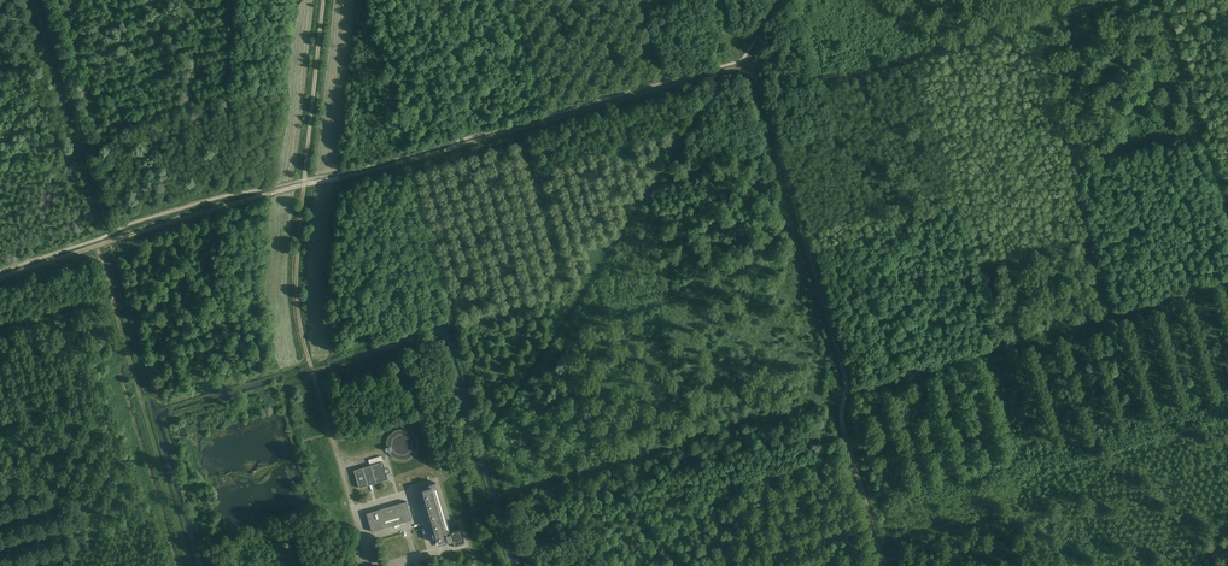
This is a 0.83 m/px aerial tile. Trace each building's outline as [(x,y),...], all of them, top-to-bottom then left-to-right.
[(390,434),(389,435),(389,436),(388,436),(387,438),(388,438),(387,439),(387,440),(386,441),(386,442),(386,444),(386,445),(386,446),(386,447),(387,448),(387,449),(387,450),(388,451),(389,452),(389,453),(390,454),(391,455),(392,456),(392,457),(393,457),(393,458),(395,459),(395,458),(396,459),(397,459),(399,460),(400,460),(401,460),(402,460),(403,460),(404,460),(406,459),(407,459),(408,459),(409,458),(410,458),(411,457),(412,456),(413,455),(414,454),(415,453),(416,451),(416,450),(417,449),(417,447),(417,446),(417,445),(417,444),(417,443),(417,442),(417,440),(416,439),(416,438),(416,437),(415,436),(414,435),(414,434),(413,433),(412,433),(411,432),(410,431),(408,430),(407,430),(406,429),(405,429),(404,429),(403,429),(401,429),(400,429),(399,429),(398,429),(397,430),(396,430),(395,431),(394,431),(393,432),(392,432),(391,433),(390,434)] [(371,448),(378,447),(376,439),(369,441),(371,448)] [(383,462),(370,466),(354,470),(359,488),(388,479),(386,472),(389,471),(387,468),(385,469),(383,462)] [(435,482),(429,484),(430,487),(422,490),(438,544),(445,542),(445,540),(447,540),(447,542),(452,540),(448,527),(435,482)] [(412,520),(406,501),(390,506),(390,505),(378,508),(379,510),(366,513),(372,531),(412,520)] [(459,524),(451,526),(448,527),(452,540),(454,547),(465,544),(459,524)]
